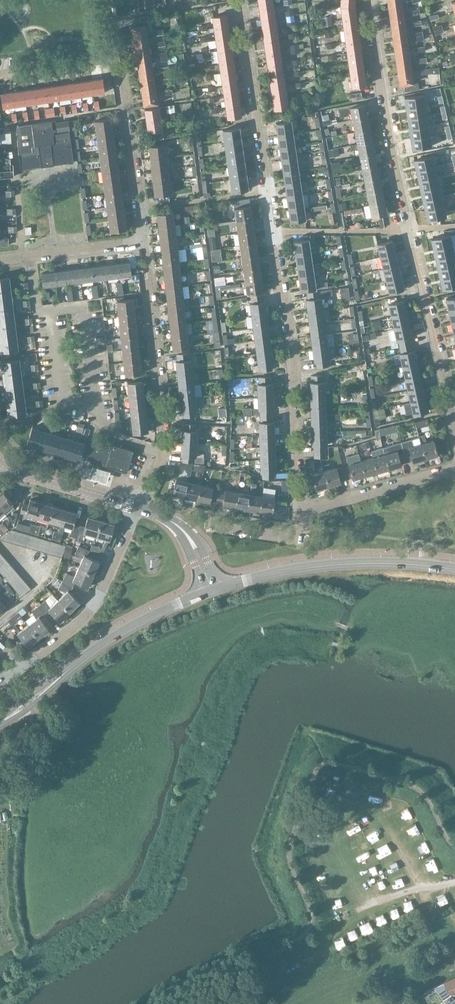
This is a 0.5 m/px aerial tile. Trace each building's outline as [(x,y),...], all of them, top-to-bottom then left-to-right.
[(139,7),(138,0),(134,0),(134,6),(119,8),(120,14),(139,12),(139,7)] [(272,109),(288,107),(275,0),(259,0),(272,109)] [(351,86),(366,84),(355,0),(339,0),(351,86)] [(399,93),(431,87),(430,77),(417,79),(417,77),(423,76),(422,72),(416,73),(415,63),(421,62),(420,58),(414,59),(413,49),(419,48),(418,43),(412,44),(411,34),(417,33),(416,29),(410,30),(409,19),(419,17),(417,0),(386,0),(399,93)] [(435,14),(445,11),(448,22),(442,24),(443,28),(449,26),(452,36),(446,38),(447,42),(453,40),(454,47),(454,0),(431,0),(435,14)] [(211,16),(213,27),(228,25),(226,14),(211,16)] [(148,15),(134,18),(135,24),(149,22),(148,15)] [(131,27),(133,38),(147,36),(145,25),(131,27)] [(215,39),(229,37),(228,25),(213,27),(214,34),(215,39)] [(133,38),(134,49),(148,47),(147,36),(133,38)] [(231,48),(229,37),(215,39),(216,50),(231,48)] [(150,58),(148,47),(134,49),(136,60),(150,58)] [(233,60),(231,48),(216,50),(218,62),(233,60)] [(152,69),(150,58),(136,60),(138,72),(152,69)] [(218,62),(220,73),(234,71),(233,60),(218,62)] [(138,72),(140,83),(154,81),(152,69),(138,72)] [(236,82),(234,71),(220,73),(221,84),(236,82)] [(390,75),(384,76),(386,88),(392,87),(390,75)] [(102,78),(90,80),(92,94),(104,92),(102,78)] [(90,80),(79,81),(81,95),(92,94),(90,80)] [(70,97),(81,95),(79,81),(68,83),(70,97)] [(141,94),(155,92),(154,81),(140,83),(141,94)] [(223,96),(237,94),(236,82),(221,84),(223,96)] [(59,99),(70,97),(68,83),(56,85),(59,99)] [(45,86),(47,100),(59,99),(56,85),(45,86)] [(45,86),(34,88),(36,102),(47,100),(45,86)] [(34,88),(23,90),(25,104),(36,102),(34,88)] [(13,105),(25,104),(23,90),(11,91),(13,105)] [(13,105),(11,91),(0,93),(0,94),(2,107),(13,105)] [(157,103),(155,92),(141,94),(143,105),(157,103)] [(239,105),(237,94),(223,96),(224,107),(239,105)] [(425,105),(423,94),(404,97),(406,108),(425,105)] [(338,109),(339,116),(340,118),(344,117),(343,115),(350,113),(352,119),(367,116),(364,102),(338,107),(338,109)] [(240,116),(239,105),(224,107),(226,118),(240,116)] [(427,115),(425,105),(406,108),(407,118),(427,115)] [(144,109),(145,121),(160,118),(158,107),(144,109)] [(428,125),(427,115),(407,118),(409,128),(428,125)] [(370,128),(367,116),(352,119),(354,131),(370,128)] [(94,120),(96,133),(112,130),(110,118),(94,120)] [(151,131),(162,130),(160,118),(145,121),(147,132),(151,131)] [(31,123),(16,125),(18,153),(19,153),(21,170),(45,166),(73,163),(69,132),(53,134),(51,121),(31,123)] [(58,130),(68,128),(67,121),(57,123),(58,130)] [(275,123),(277,135),(292,133),(290,121),(275,123)] [(430,135),(428,125),(409,128),(410,138),(430,135)] [(222,130),(224,143),(240,140),(238,128),(222,130)] [(354,131),(356,144),(372,140),(370,128),(354,131)] [(96,133),(98,145),(114,143),(112,130),(96,133)] [(162,130),(151,131),(152,140),(163,138),(162,130)] [(4,144),(3,142),(10,141),(9,131),(0,132),(0,144),(4,144)] [(294,145),(292,133),(277,135),(279,148),(294,145)] [(431,146),(430,135),(410,138),(412,149),(431,146)] [(224,143),(225,155),(242,152),(240,140),(224,143)] [(372,140),(356,144),(350,145),(351,150),(357,149),(359,156),(374,153),(372,140)] [(116,155),(114,143),(98,145),(99,157),(116,155)] [(9,156),(11,155),(11,150),(4,151),(4,144),(0,144),(0,156),(9,156)] [(148,146),(149,158),(166,156),(164,144),(148,146)] [(279,148),(281,160),(296,158),(294,145),(279,148)] [(329,157),(339,155),(338,148),(328,150),(329,157)] [(225,155),(227,167),(244,164),(242,152),(225,155)] [(377,165),(374,153),(359,156),(361,168),(377,165)] [(117,167),(116,155),(99,157),(101,170),(117,167)] [(435,165),(432,155),(413,159),(416,170),(435,165)] [(9,162),(9,156),(0,156),(0,176),(13,175),(12,164),(10,165),(9,162)] [(167,169),(166,156),(149,158),(151,171),(167,169)] [(282,172),(298,170),(305,169),(304,163),(297,164),(296,158),(281,160),(282,172)] [(227,167),(229,179),(246,177),(244,164),(227,167)] [(364,180),(379,177),(377,165),(361,168),(364,180)] [(437,175),(435,165),(416,170),(418,180),(437,175)] [(101,170),(103,182),(119,180),(117,167),(101,170)] [(151,171),(152,183),(169,181),(167,169),(151,171)] [(299,182),(298,170),(282,172),(284,185),(299,182)] [(439,185),(437,175),(418,180),(420,190),(439,185)] [(246,177),(229,179),(231,191),(248,189),(246,177)] [(379,177),(364,180),(366,192),(382,189),(379,177)] [(121,192),(119,180),(103,182),(104,194),(121,192)] [(154,196),(170,194),(169,181),(152,183),(154,196)] [(301,195),(299,182),(284,185),(286,197),(301,195)] [(340,189),(350,187),(349,183),(334,186),(336,198),(341,197),(340,189)] [(441,195),(439,185),(420,190),(422,200),(441,195)] [(366,192),(369,204),(384,201),(382,189),(366,192)] [(104,194),(106,207),(122,204),(121,192),(104,194)] [(156,196),(157,203),(169,201),(169,194),(156,196)] [(286,197),(288,209),(303,207),(301,195),(286,197)] [(444,205),(441,195),(422,200),(424,210),(444,205)] [(371,216),(387,213),(384,201),(369,204),(371,216)] [(233,208),(235,217),(252,215),(250,205),(243,206),(242,203),(233,204),(234,208),(233,208)] [(124,217),(122,204),(106,207),(108,219),(124,217)] [(194,205),(182,206),(182,215),(195,214),(194,205)] [(444,205),(424,210),(427,220),(446,216),(444,205)] [(303,207),(288,209),(290,222),(309,219),(308,212),(304,213),(303,207)] [(156,214),(157,226),(174,224),(173,212),(156,214)] [(254,230),(253,224),(252,215),(235,217),(237,232),(254,230)] [(126,229),(124,217),(108,219),(109,231),(126,229)] [(176,236),(174,224),(157,226),(159,238),(176,236)] [(256,242),(254,230),(237,232),(239,244),(256,242)] [(450,234),(431,238),(433,249),(452,245),(450,234)] [(159,238),(160,251),(177,249),(176,236),(159,238)] [(293,240),(295,253),(310,251),(308,238),(293,240)] [(377,243),(380,255),(395,252),(392,239),(377,243)] [(239,244),(241,257),(258,254),(256,242),(239,244)] [(452,245),(433,249),(435,259),(454,254),(452,245)] [(179,261),(177,249),(160,251),(162,263),(179,261)] [(297,266),(312,264),(318,263),(317,258),(311,258),(310,251),(295,253),(297,266)] [(380,256),(372,258),(374,264),(382,262),(383,268),(398,264),(395,252),(380,255),(380,256)] [(260,266),(258,254),(241,257),(243,269),(260,266)] [(435,259),(437,269),(454,265),(454,258),(454,254),(435,259)] [(180,273),(179,261),(162,263),(163,275),(180,273)] [(118,277),(130,275),(129,262),(116,264),(118,277)] [(105,278),(118,277),(116,264),(103,265),(105,278)] [(313,271),(312,264),(297,266),(299,278),(314,276),(320,275),(319,270),(313,271)] [(401,276),(398,264),(383,268),(375,270),(376,274),(384,272),(386,280),(401,276)] [(103,265),(91,267),(92,280),(105,278),(103,265)] [(437,269),(440,279),(454,275),(454,265),(437,269)] [(243,269),(245,281),(261,279),(260,266),(243,269)] [(91,267),(78,268),(80,281),(92,280),(91,267)] [(67,283),(80,281),(78,268),(65,270),(67,283)] [(54,285),(67,283),(65,270),(53,271),(54,285)] [(42,286),(54,285),(53,271),(40,273),(42,286)] [(182,286),(181,281),(180,273),(163,275),(165,288),(182,286)] [(440,279),(442,289),(454,286),(454,275),(440,279)] [(314,276),(299,278),(301,290),(327,286),(327,281),(315,283),(314,276)] [(404,289),(401,276),(386,280),(388,292),(404,289)] [(10,295),(8,277),(0,278),(0,296),(10,295)] [(242,287),(246,287),(247,293),(263,291),(261,279),(245,281),(245,282),(241,282),(242,287)] [(384,290),(384,281),(375,281),(375,290),(384,290)] [(435,282),(428,284),(429,293),(437,292),(435,282)] [(183,298),(182,286),(165,288),(166,300),(183,298)] [(348,286),(340,287),(341,300),(350,299),(348,286)] [(322,309),(321,297),(326,296),(325,290),(307,293),(308,299),(306,299),(308,311),(322,309)] [(250,303),(251,315),(267,313),(265,301),(263,301),(262,294),(251,296),(251,303),(250,303)] [(13,313),(10,295),(0,296),(0,314),(13,313)] [(403,300),(398,301),(397,296),(377,300),(378,306),(388,304),(390,312),(386,313),(387,317),(391,316),(405,313),(403,300)] [(448,311),(454,309),(454,296),(446,299),(448,311)] [(116,298),(117,301),(118,313),(134,311),(133,299),(124,300),(124,297),(116,298)] [(168,312),(185,310),(183,298),(166,300),(168,312)] [(324,322),(322,309),(308,311),(309,324),(324,322)] [(186,323),(185,310),(168,312),(169,325),(186,323)] [(136,324),(134,311),(118,313),(113,313),(114,317),(118,317),(119,326),(136,324)] [(13,313),(0,314),(0,333),(15,331),(13,313)] [(268,325),(267,313),(251,315),(253,327),(268,325)] [(391,316),(393,328),(408,325),(405,313),(391,316)] [(356,327),(357,327),(355,318),(335,320),(335,325),(351,323),(352,331),(357,330),(356,327)] [(309,324),(311,336),(326,334),(333,333),(333,334),(341,333),(340,327),(325,329),(324,322),(309,324)] [(169,325),(171,337),(188,335),(186,323),(169,325)] [(137,336),(136,324),(119,326),(120,338),(137,336)] [(270,338),(268,325),(253,327),(254,340),(270,338)] [(394,347),(399,346),(410,344),(409,338),(411,337),(408,325),(393,328),(396,341),(393,341),(394,347)] [(387,330),(380,332),(383,338),(390,336),(387,330)] [(17,349),(15,331),(0,333),(0,351),(17,349)] [(214,332),(212,332),(214,347),(221,346),(219,331),(214,332)] [(349,354),(358,353),(357,343),(359,343),(358,333),(347,334),(349,354)] [(327,347),(326,334),(311,336),(313,349),(327,347)] [(172,349),(189,347),(188,335),(171,337),(172,349)] [(138,348),(137,336),(120,338),(122,350),(138,348)] [(254,340),(256,352),(271,350),(270,338),(254,340)] [(412,350),(410,344),(399,346),(401,353),(399,353),(400,359),(397,359),(399,365),(401,365),(402,365),(417,362),(414,349),(412,350)] [(327,359),(329,359),(327,347),(313,349),(314,361),(316,361),(317,367),(328,366),(327,359)] [(140,361),(138,348),(122,350),(123,362),(140,361)] [(272,370),(271,363),(273,362),(271,350),(256,352),(257,365),(252,366),(253,372),(272,370)] [(192,371),(191,359),(189,359),(188,353),(176,354),(177,360),(175,361),(177,373),(192,371)] [(0,360),(2,378),(21,376),(18,358),(0,360)] [(141,373),(140,361),(123,362),(124,375),(141,373)] [(402,365),(402,366),(392,368),(393,373),(403,371),(404,377),(419,374),(417,362),(402,365)] [(177,373),(178,386),(193,384),(192,371),(177,373)] [(422,386),(419,374),(404,377),(407,390),(422,386)] [(322,375),(310,376),(311,382),(309,382),(310,394),(325,394),(333,394),(333,388),(325,388),(324,382),(322,382),(322,375)] [(23,394),(21,376),(2,378),(5,396),(23,394)] [(270,377),(259,377),(259,384),(257,384),(257,397),(273,396),(272,383),(271,383),(270,377)] [(143,393),(142,381),(127,383),(128,395),(143,393)] [(178,386),(179,398),(195,397),(193,384),(178,386)] [(425,398),(422,386),(407,390),(410,402),(425,398)] [(128,395),(129,407),(144,406),(143,393),(128,395)] [(25,412),(23,394),(5,396),(7,415),(25,412)] [(325,407),(325,394),(310,394),(310,407),(325,407)] [(260,409),(260,415),(272,415),(272,409),(273,409),(273,396),(257,397),(258,410),(260,409)] [(184,417),(195,416),(195,409),(196,409),(195,397),(179,398),(181,411),(183,411),(184,417)] [(427,411),(425,398),(410,402),(412,414),(427,411)] [(146,418),(144,406),(129,407),(131,420),(146,418)] [(311,420),(326,419),(340,419),(340,414),(326,414),(325,407),(310,407),(311,420)] [(50,414),(46,412),(44,412),(42,420),(47,422),(50,414)] [(260,415),(260,422),(258,422),(259,435),(274,435),(274,422),(272,422),(272,415),(260,415)] [(67,419),(61,417),(59,425),(64,427),(67,419)] [(147,430),(146,418),(131,420),(132,432),(147,430)] [(429,425),(427,418),(415,422),(417,428),(429,425)] [(312,432),(326,432),(341,431),(341,426),(326,426),(326,419),(311,420),(312,432)] [(76,431),(82,432),(83,427),(84,424),(79,422),(76,431)] [(182,430),(181,442),(197,443),(204,443),(204,438),(197,437),(198,431),(196,430),(196,424),(184,423),(184,430),(182,430)] [(26,444),(44,449),(49,432),(31,426),(26,444)] [(67,437),(49,432),(44,449),(62,454),(67,437)] [(326,457),(325,444),(327,444),(335,444),(335,443),(344,443),(344,439),(327,439),(326,432),(312,432),(312,445),(314,445),(314,458),(326,457)] [(421,443),(425,458),(437,454),(433,439),(426,441),(424,434),(419,436),(421,443)] [(259,435),(259,447),(275,447),(274,435),(259,435)] [(78,459),(83,442),(67,437),(62,454),(78,459)] [(401,442),(402,445),(406,461),(412,460),(413,461),(425,458),(421,443),(419,437),(412,439),(401,442)] [(87,459),(126,471),(133,450),(93,438),(87,459)] [(182,455),(182,462),(193,462),(194,462),(194,456),(196,456),(197,443),(181,442),(180,455),(182,455)] [(406,461),(402,445),(401,442),(383,447),(383,448),(384,453),(389,468),(401,465),(400,463),(406,461)] [(259,447),(259,460),(275,460),(275,447),(259,447)] [(371,451),(372,457),(376,472),(389,468),(384,453),(383,448),(371,451)] [(364,475),(376,472),(372,457),(360,460),(364,475)] [(275,460),(259,460),(260,473),(262,473),(262,479),(274,479),(273,472),(275,472),(275,460)] [(346,478),(352,477),(352,478),(364,475),(360,460),(348,463),(349,465),(342,467),(346,478)] [(110,471),(92,466),(89,477),(106,483),(110,471)] [(340,480),(346,478),(342,467),(336,469),(336,467),(324,470),(328,485),(340,481),(340,480)] [(328,485),(324,470),(311,474),(316,489),(328,485)] [(176,479),(172,494),(185,497),(188,482),(176,479)] [(188,482),(185,497),(197,499),(200,485),(188,482)] [(200,485),(197,499),(209,502),(210,501),(212,489),(213,488),(200,485)] [(262,496),(260,511),(272,513),(274,498),(275,489),(264,487),(262,496)] [(250,494),(247,509),(260,511),(262,496),(255,495),(256,489),(251,488),(250,494)] [(212,489),(210,501),(216,502),(218,490),(212,489)] [(218,490),(216,502),(223,503),(225,491),(218,490)] [(223,503),(222,505),(235,507),(237,492),(225,490),(225,491),(223,503)] [(0,493),(0,508),(3,511),(12,503),(2,491),(0,493)] [(237,492),(235,507),(247,509),(250,494),(237,492)] [(21,512),(37,517),(42,502),(30,499),(28,505),(23,503),(21,512)] [(37,517),(49,520),(53,506),(53,505),(53,503),(50,502),(48,504),(42,502),(37,517)] [(48,524),(59,528),(65,509),(53,506),(49,520),(48,524)] [(58,532),(56,540),(60,541),(65,525),(72,527),(70,532),(73,536),(75,537),(79,527),(78,527),(80,518),(75,517),(77,513),(65,509),(59,528),(58,532)] [(84,529),(79,527),(75,537),(75,538),(83,541),(86,532),(96,535),(101,520),(88,515),(84,529)] [(114,524),(101,520),(96,535),(106,538),(101,547),(92,544),(90,550),(102,554),(104,548),(109,539),(114,524)] [(8,529),(2,522),(0,524),(0,526),(5,532),(8,529)] [(1,539),(15,543),(18,532),(11,530),(1,539)] [(24,534),(18,532),(15,543),(20,544),(24,534)] [(20,544),(26,546),(29,535),(24,534),(20,544)] [(35,537),(29,535),(26,546),(32,548),(35,537)] [(41,539),(35,537),(32,548),(38,550),(41,539)] [(38,550),(44,552),(47,541),(41,539),(38,550)] [(53,543),(47,541),(44,552),(49,553),(53,543)] [(59,544),(53,543),(49,553),(55,555),(59,544)] [(61,557),(61,556),(64,546),(59,544),(55,555),(61,557)] [(83,557),(78,567),(94,574),(99,562),(86,556),(89,551),(78,546),(74,554),(83,557)] [(6,559),(0,564),(0,571),(1,572),(10,564),(6,559)] [(14,569),(10,564),(1,572),(5,576),(14,569)] [(94,574),(78,567),(74,576),(66,573),(62,581),(73,586),(76,580),(88,586),(94,574)] [(5,576),(9,581),(18,573),(14,569),(5,576)] [(22,578),(18,573),(9,581),(13,586),(22,578)] [(26,583),(22,578),(13,586),(17,590),(26,583)] [(66,592),(58,599),(69,612),(79,603),(70,592),(73,586),(62,581),(58,589),(66,592)] [(3,592),(9,586),(6,583),(0,588),(0,594),(3,592)] [(30,587),(26,583),(17,590),(21,595),(30,587)] [(12,589),(9,586),(3,592),(6,595),(12,589)] [(46,615),(51,611),(58,620),(69,612),(58,599),(55,595),(46,602),(44,599),(38,605),(46,615)] [(41,619),(46,615),(38,605),(31,611),(36,617),(28,624),(38,637),(48,629),(41,619)] [(18,612),(8,620),(12,625),(22,617),(18,612)] [(20,630),(15,625),(13,627),(28,645),(38,637),(28,624),(20,630)] [(454,993),(454,977),(442,983),(451,995),(454,993)] [(434,987),(436,991),(443,1000),(451,995),(442,983),(434,987)]
